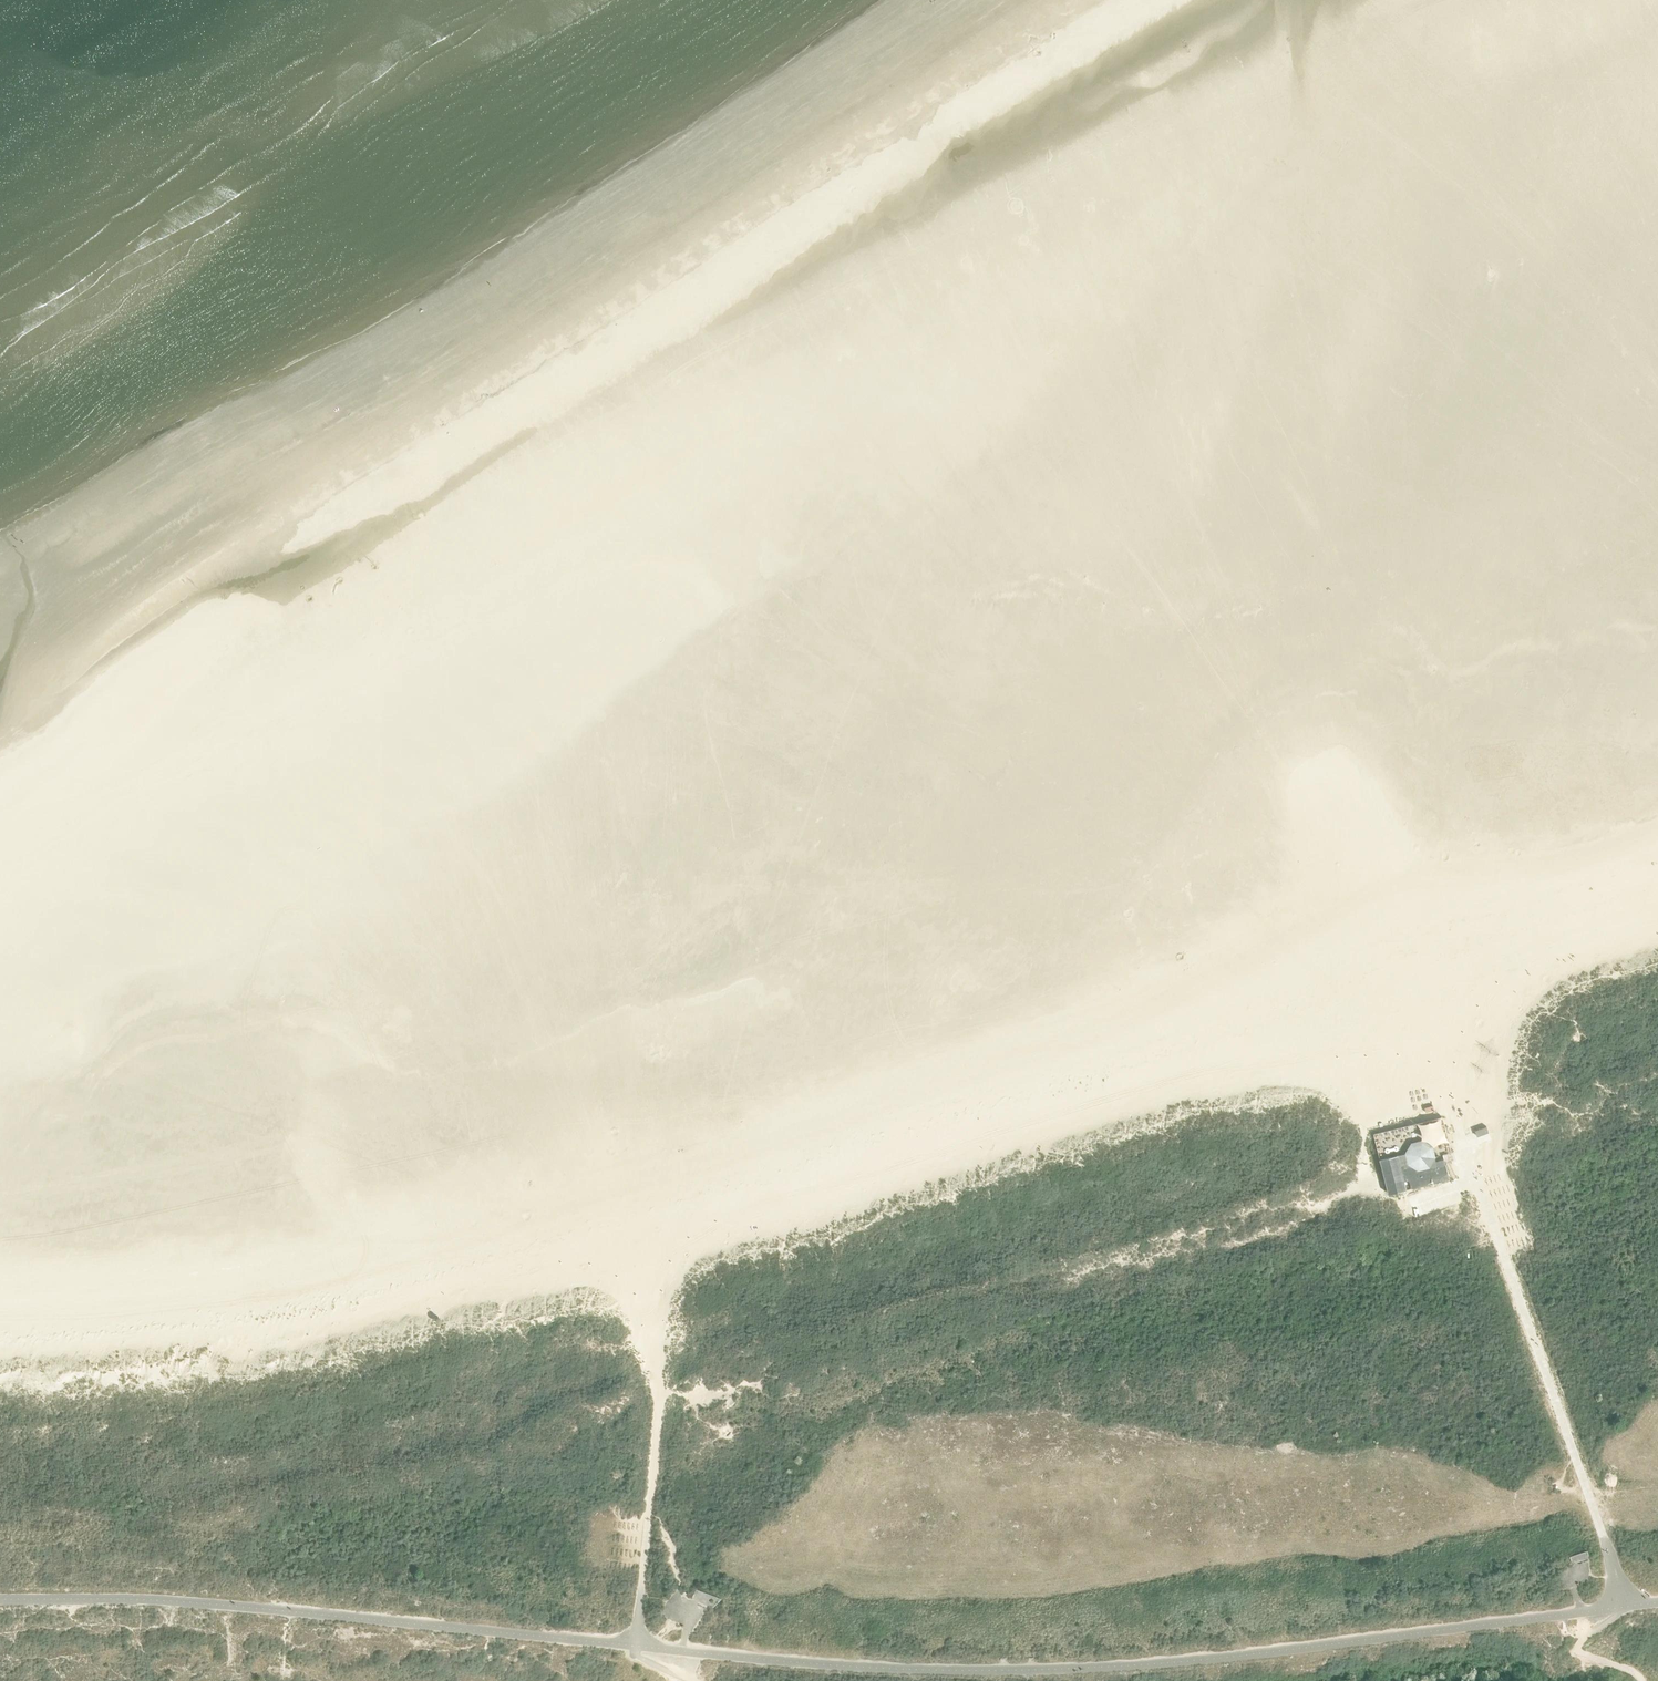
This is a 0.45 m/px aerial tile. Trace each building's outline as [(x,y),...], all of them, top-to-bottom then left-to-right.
[(1388,1156),(1380,1158),(1388,1193),(1406,1188),(1404,1180),(1409,1179),(1411,1187),(1449,1178),(1447,1170),(1443,1154),(1451,1151),(1443,1116),(1382,1131),(1388,1156)] [(1486,1127),(1475,1130),(1477,1136),(1488,1132),(1486,1127)]
